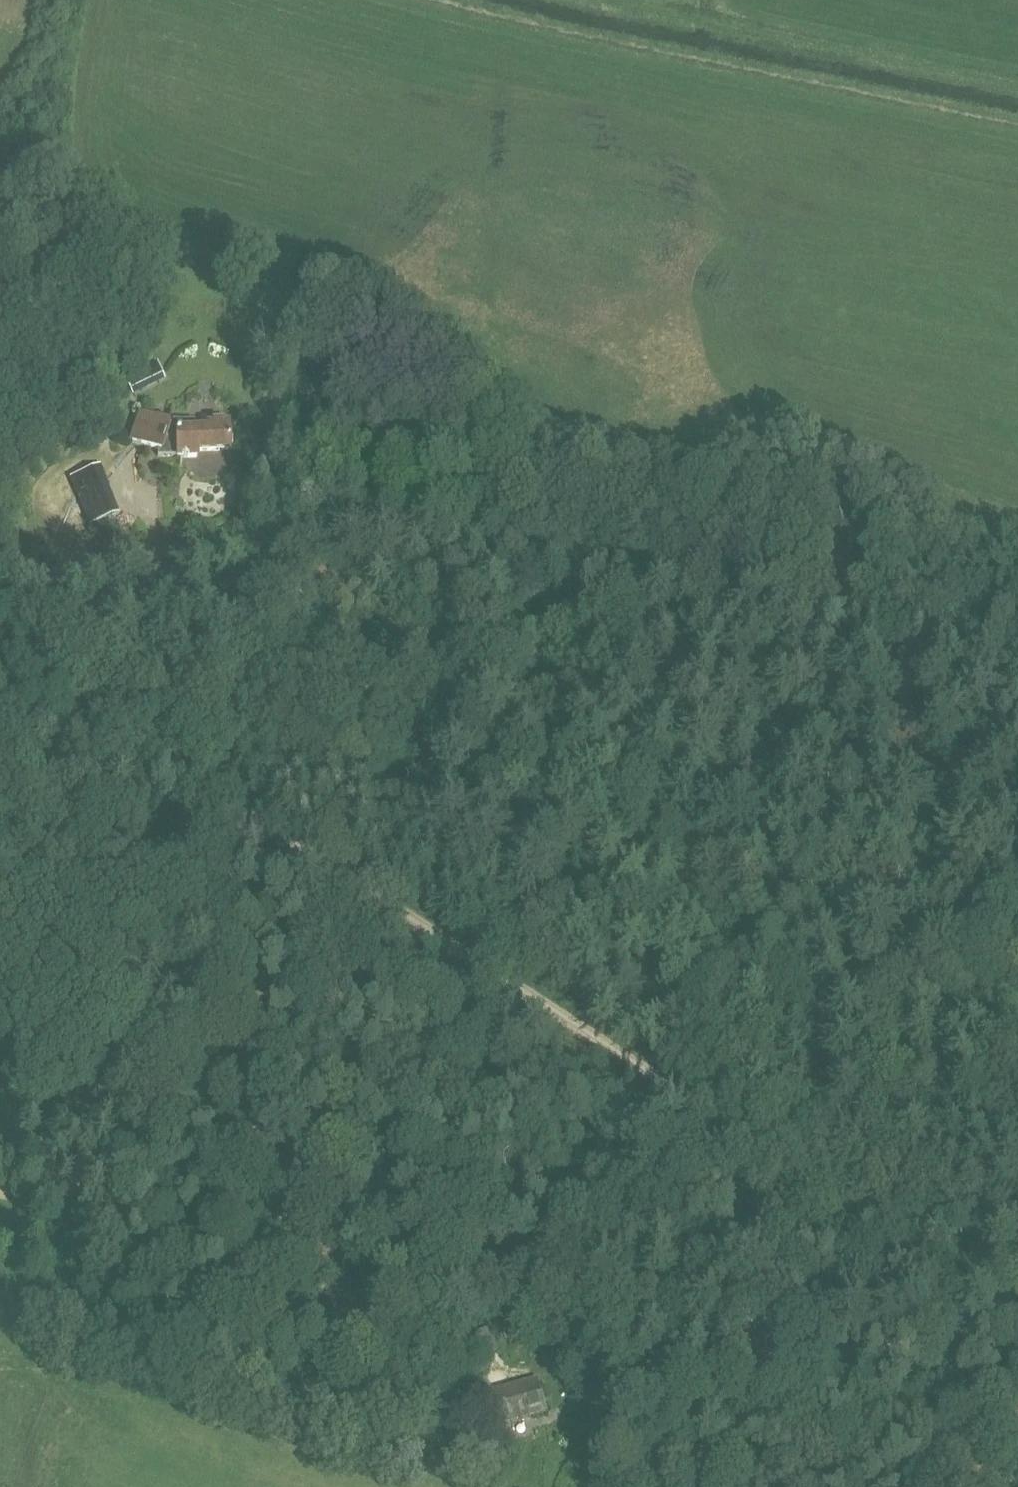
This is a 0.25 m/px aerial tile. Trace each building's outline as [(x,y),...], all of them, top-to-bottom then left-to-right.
[(126,382),(131,393),(165,376),(159,362),(137,373),(138,375),(126,382)] [(141,390),(148,406),(179,395),(173,378),(141,390)] [(177,457),(177,458),(199,458),(199,453),(230,452),(229,425),(209,426),(209,431),(194,431),(194,421),(170,422),(169,425),(140,415),(131,441),(157,450),(158,458),(177,457)] [(69,476),(89,525),(119,513),(106,480),(107,479),(100,463),(69,476)] [(491,1392),(500,1423),(546,1411),(537,1379),(491,1392)]
